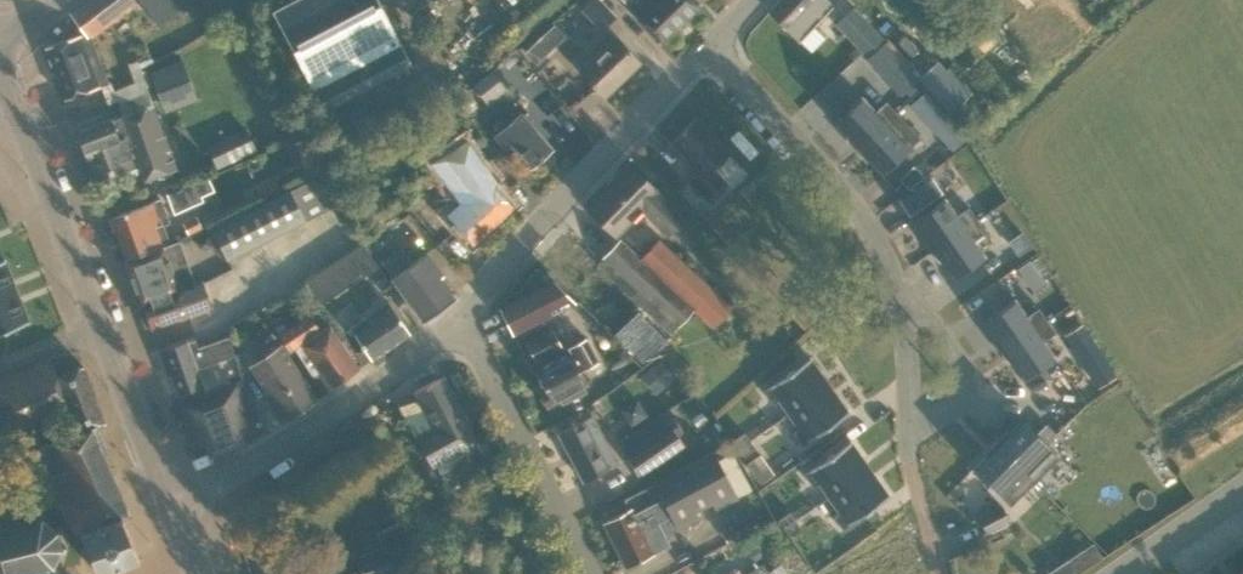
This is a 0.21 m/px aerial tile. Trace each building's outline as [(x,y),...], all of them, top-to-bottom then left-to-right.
[(46,47),(64,97),(106,81),(89,37),(127,9),(136,2),(135,0),(86,0),(70,12),(85,32),(46,47)] [(325,110),(419,61),(412,46),(401,43),(378,0),(286,0),(272,7),(325,110)] [(601,30),(617,15),(602,0),(590,0),(581,9),(601,30)] [(660,41),(700,3),(697,0),(646,0),(632,13),(660,41)] [(798,39),(833,4),(829,0),(778,0),(768,10),(798,39)] [(853,6),(835,23),(861,51),(879,34),(853,6)] [(609,33),(571,69),(600,100),(638,64),(609,33)] [(537,40),(525,51),(536,63),(548,52),(537,40)] [(900,43),(893,50),(885,40),(866,57),(900,94),(919,77),(902,60),(910,53),(900,43)] [(194,99),(181,60),(153,70),(166,109),(194,99)] [(972,92),(950,66),(946,69),(938,61),(919,78),(950,113),(952,111),(954,113),(957,113),(960,113),(963,110),(965,108),(967,104),(966,101),(964,99),(972,92)] [(473,84),(487,102),(506,87),(492,69),(473,84)] [(532,111),(558,138),(594,103),(569,76),(532,111)] [(924,90),(909,104),(931,127),(945,113),(924,90)] [(862,96),(834,122),(858,148),(897,112),(886,100),(875,111),(862,96)] [(133,146),(165,135),(154,105),(147,108),(146,107),(111,120),(78,132),(85,151),(107,143),(108,148),(131,140),(133,146)] [(897,112),(858,148),(881,173),(921,137),(897,112)] [(512,143),(531,165),(551,147),(521,113),(495,135),(506,148),(512,143)] [(688,180),(709,200),(727,182),(713,169),(730,152),(695,117),(670,142),(698,169),(688,180)] [(245,126),(207,144),(217,167),(228,162),(255,150),(257,149),(245,126)] [(302,157),(321,149),(314,133),(295,142),(302,157)] [(107,143),(85,151),(88,158),(90,157),(98,181),(140,165),(145,179),(177,168),(165,135),(133,146),(131,140),(108,148),(107,143)] [(447,213),(473,240),(513,205),(493,183),(497,181),(466,138),(432,162),(460,202),(447,213)] [(643,209),(668,234),(684,218),(630,163),(587,206),(616,235),(643,209)] [(211,228),(226,260),(306,220),(305,219),(330,207),(315,176),(211,228)] [(933,177),(899,200),(909,216),(943,192),(933,177)] [(256,188),(262,201),(281,192),(275,179),(256,188)] [(196,180),(166,193),(174,214),(204,200),(203,196),(196,180)] [(125,260),(169,243),(162,224),(169,222),(160,198),(110,217),(126,257),(124,258),(125,260)] [(945,198),(913,220),(933,249),(977,218),(969,206),(956,215),(945,198)] [(197,218),(185,224),(189,234),(202,228),(197,218)] [(977,218),(933,249),(954,277),(985,255),(973,239),(986,231),(977,218)] [(1033,246),(1023,231),(1008,241),(1018,256),(1033,246)] [(566,233),(543,255),(556,268),(555,269),(594,309),(612,292),(591,270),(596,264),(566,233)] [(207,234),(196,240),(200,247),(207,249),(213,246),(207,234)] [(620,238),(597,263),(630,296),(671,334),(694,309),(714,327),(733,306),(728,302),(733,297),(712,278),(708,282),(659,237),(641,257),(620,238)] [(169,243),(125,260),(150,327),(212,304),(202,279),(194,282),(178,240),(169,243)] [(306,279),(320,302),(372,268),(358,246),(306,279)] [(412,262),(400,246),(380,261),(423,321),(455,297),(441,277),(443,275),(426,252),(412,262)] [(17,290),(5,259),(0,261),(0,297),(17,290)] [(1030,259),(1017,268),(1025,280),(1038,271),(1030,259)] [(513,334),(576,302),(554,280),(499,307),(513,334)] [(17,290),(0,297),(0,333),(29,321),(17,290)] [(1015,299),(983,321),(1003,350),(1047,319),(1039,307),(1026,315),(1015,299)] [(349,325),(371,358),(410,332),(388,300),(349,325)] [(329,323),(319,330),(308,312),(277,332),(290,351),(295,348),(313,375),(319,371),(330,387),(358,368),(329,323)] [(643,315),(622,336),(639,354),(660,333),(643,315)] [(1047,319),(1003,350),(1023,378),(1055,357),(1043,341),(1056,332),(1047,319)] [(1090,332),(1076,340),(1084,352),(1097,344),(1090,332)] [(227,335),(208,342),(208,341),(196,345),(193,338),(159,351),(164,366),(167,364),(178,393),(202,384),(196,367),(234,353),(227,335)] [(560,397),(562,401),(585,389),(584,386),(587,384),(580,370),(598,361),(586,338),(568,347),(572,354),(536,372),(545,391),(540,393),(545,405),(560,397)] [(283,355),(251,376),(279,421),(312,400),(283,355)] [(810,356),(763,389),(773,403),(778,399),(788,413),(829,384),(810,356)] [(94,426),(105,421),(83,366),(57,376),(50,358),(0,378),(0,422),(7,439),(69,415),(76,432),(94,426)] [(661,361),(642,376),(655,393),(674,378),(661,361)] [(483,453),(477,442),(443,375),(415,390),(433,425),(415,435),(431,466),(464,449),(470,460),(483,453)] [(829,384),(788,413),(798,427),(792,431),(802,445),(849,412),(829,384)] [(206,441),(210,449),(254,432),(236,385),(182,405),(197,445),(206,441)] [(617,441),(639,474),(684,444),(673,427),(678,424),(668,408),(617,441)] [(559,432),(584,480),(617,463),(593,415),(559,432)] [(1022,418),(997,443),(1035,481),(1060,456),(1022,418)] [(75,532),(81,530),(121,515),(129,512),(101,450),(105,448),(94,426),(76,432),(53,441),(32,447),(20,451),(38,488),(43,496),(56,505),(60,503),(75,532)] [(745,431),(733,440),(739,448),(750,439),(745,431)] [(750,439),(739,448),(744,456),(756,447),(750,439)] [(850,440),(803,472),(813,486),(819,482),(829,496),(870,468),(850,440)] [(997,443),(972,468),(1010,506),(1035,481),(997,443)] [(652,482),(661,499),(633,513),(630,508),(602,523),(625,568),(670,545),(658,522),(670,515),(678,529),(700,517),(696,509),(711,501),(715,509),(738,497),(713,450),(652,482)] [(760,453),(748,462),(762,482),(774,473),(760,453)] [(870,468),(829,496),(838,511),(833,514),(842,528),(889,496),(870,468)] [(986,532),(1009,520),(1002,505),(978,517),(986,532)] [(790,511),(778,519),(784,527),(796,519),(790,511)] [(52,564),(62,546),(57,527),(41,515),(0,526),(0,573),(12,573),(52,564)] [(121,515),(81,530),(97,572),(137,555),(121,515)] [(796,519),(784,527),(789,535),(801,527),(796,519)] [(406,566),(403,558),(415,552),(402,520),(378,531),(384,545),(355,558),(360,569),(362,573),(388,573),(406,566)] [(735,529),(723,535),(727,543),(739,537),(735,529)] [(756,535),(714,557),(723,573),(724,573),(766,552),(756,535)] [(1066,560),(1076,573),(1077,573),(1104,557),(1093,542),(1066,560)] [(772,560),(744,573),(779,573),(772,560)]
